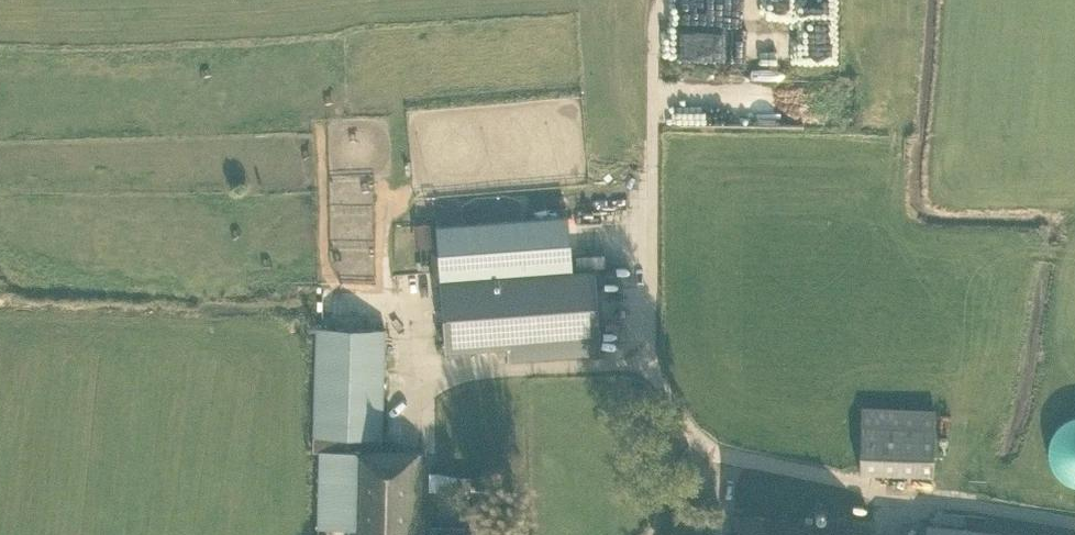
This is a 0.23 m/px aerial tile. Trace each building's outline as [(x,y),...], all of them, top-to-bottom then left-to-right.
[(569,243),(567,216),(435,226),(445,351),(505,347),(506,360),(599,353),(598,334),(596,305),(593,270),(571,271),(570,257),(569,243)] [(412,225),(413,238),(432,236),(431,223),(412,225)] [(381,452),(384,332),(316,329),(312,451),(319,451),(316,527),(349,527),(349,534),(422,534),(424,453),(381,452)] [(858,472),(932,474),(934,409),(860,407),(858,472)] [(1074,416),(1070,417),(1066,419),(1062,421),(1059,424),(1056,427),(1054,430),(1051,434),(1050,438),(1048,442),(1048,446),(1047,450),(1048,454),(1048,459),(1049,463),(1051,467),(1053,470),(1056,474),(1058,477),(1062,480),(1065,482),(1069,484),(1073,485),(1074,486),(1074,416)] [(429,490),(471,490),(471,519),(495,519),(495,489),(493,489),(493,477),(457,477),(457,476),(436,473),(429,473),(429,490)] [(871,533),(806,525),(731,516),(729,534),(871,534),(871,533)] [(462,527),(443,526),(430,526),(430,534),(462,534),(462,527)]
